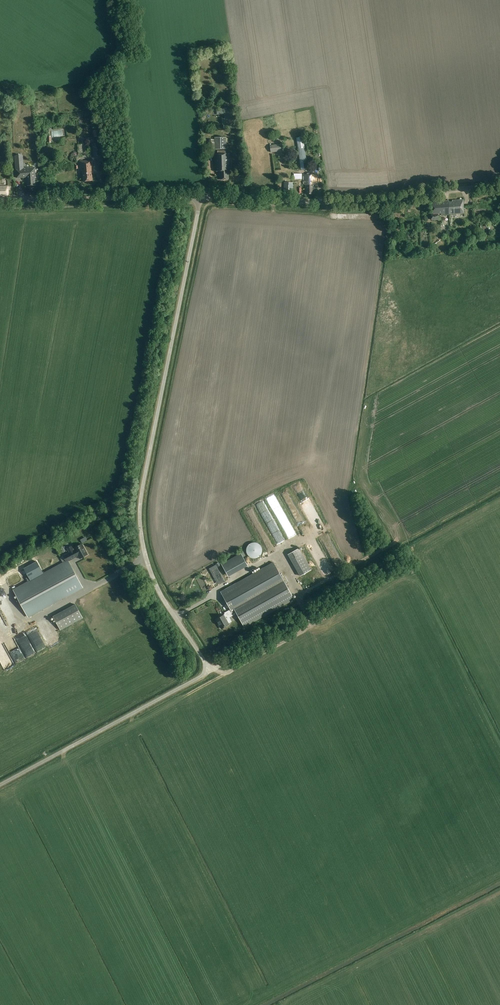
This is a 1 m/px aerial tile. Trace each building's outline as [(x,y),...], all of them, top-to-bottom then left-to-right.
[(225,113),(225,118),(236,117),(235,108),(227,109),(227,107),(219,108),(219,114),(225,113)] [(214,139),(209,139),(209,149),(226,149),(226,137),(213,138),(214,139)] [(301,170),(307,169),(302,137),(296,138),(301,170)] [(91,139),(93,157),(100,156),(98,139),(91,139)] [(270,146),(271,153),(281,151),(280,144),(270,146)] [(219,171),(220,179),(229,179),(229,171),(229,154),(225,154),(225,150),(217,151),(218,154),(214,154),(214,167),(216,167),(216,171),(219,171)] [(14,156),(6,157),(7,171),(14,170),(14,156)] [(15,156),(16,167),(17,178),(27,177),(27,186),(28,185),(35,185),(35,178),(35,177),(36,177),(35,169),(35,167),(24,168),(23,168),(22,156),(15,156)] [(79,160),(80,171),(82,171),(82,172),(83,181),(92,181),(92,174),(91,173),(93,173),(93,171),(91,171),(91,167),(93,167),(92,160),(79,160)] [(315,194),(315,187),(314,187),(314,175),(305,175),(305,185),(305,194),(315,194)] [(17,179),(18,185),(22,184),(22,187),(26,186),(25,178),(17,179)] [(292,193),(293,183),(284,182),(283,192),(292,193)] [(8,195),(8,186),(0,186),(0,194),(1,195),(8,195)] [(452,202),(448,202),(448,203),(449,211),(449,214),(464,213),(463,199),(452,200),(452,202)] [(448,202),(448,200),(441,201),(441,202),(432,202),(433,213),(431,213),(431,219),(439,219),(439,215),(437,216),(437,214),(438,214),(438,213),(440,213),(440,215),(449,214),(449,211),(448,203),(448,202)] [(319,533),(310,538),(317,552),(326,548),(319,533)] [(262,551),(262,550),(262,549),(262,548),(261,547),(261,546),(260,545),(259,544),(258,543),(257,543),(255,542),(254,542),(253,542),(251,543),(249,544),(248,545),(248,546),(247,547),(247,548),(246,549),(246,550),(246,551),(246,552),(247,553),(247,554),(248,555),(248,556),(249,556),(249,557),(250,557),(251,558),(252,558),(253,558),(254,558),(255,558),(256,558),(257,558),(258,557),(259,557),(260,556),(261,555),(261,554),(262,552),(262,551)] [(80,559),(88,554),(82,544),(74,548),(75,550),(63,556),(66,562),(14,590),(28,616),(82,587),(68,561),(78,556),(80,559)] [(300,576),(311,570),(299,548),(288,554),(300,576)] [(234,612),(235,611),(244,627),(294,599),(273,563),(221,592),(231,609),(224,613),(226,615),(224,616),(224,615),(216,619),(219,624),(218,625),(220,628),(221,627),(221,628),(229,624),(228,623),(230,622),(228,619),(228,618),(235,614),(234,612)] [(219,583),(224,581),(217,568),(212,571),(219,583)] [(216,584),(211,571),(205,573),(211,587),(216,584)] [(53,616),(60,630),(82,618),(75,604),(53,616)] [(28,654),(36,650),(27,629),(19,633),(28,654)] [(13,644),(18,659),(24,657),(19,642),(13,644)] [(305,679),(309,684),(313,681),(309,676),(305,679)]
